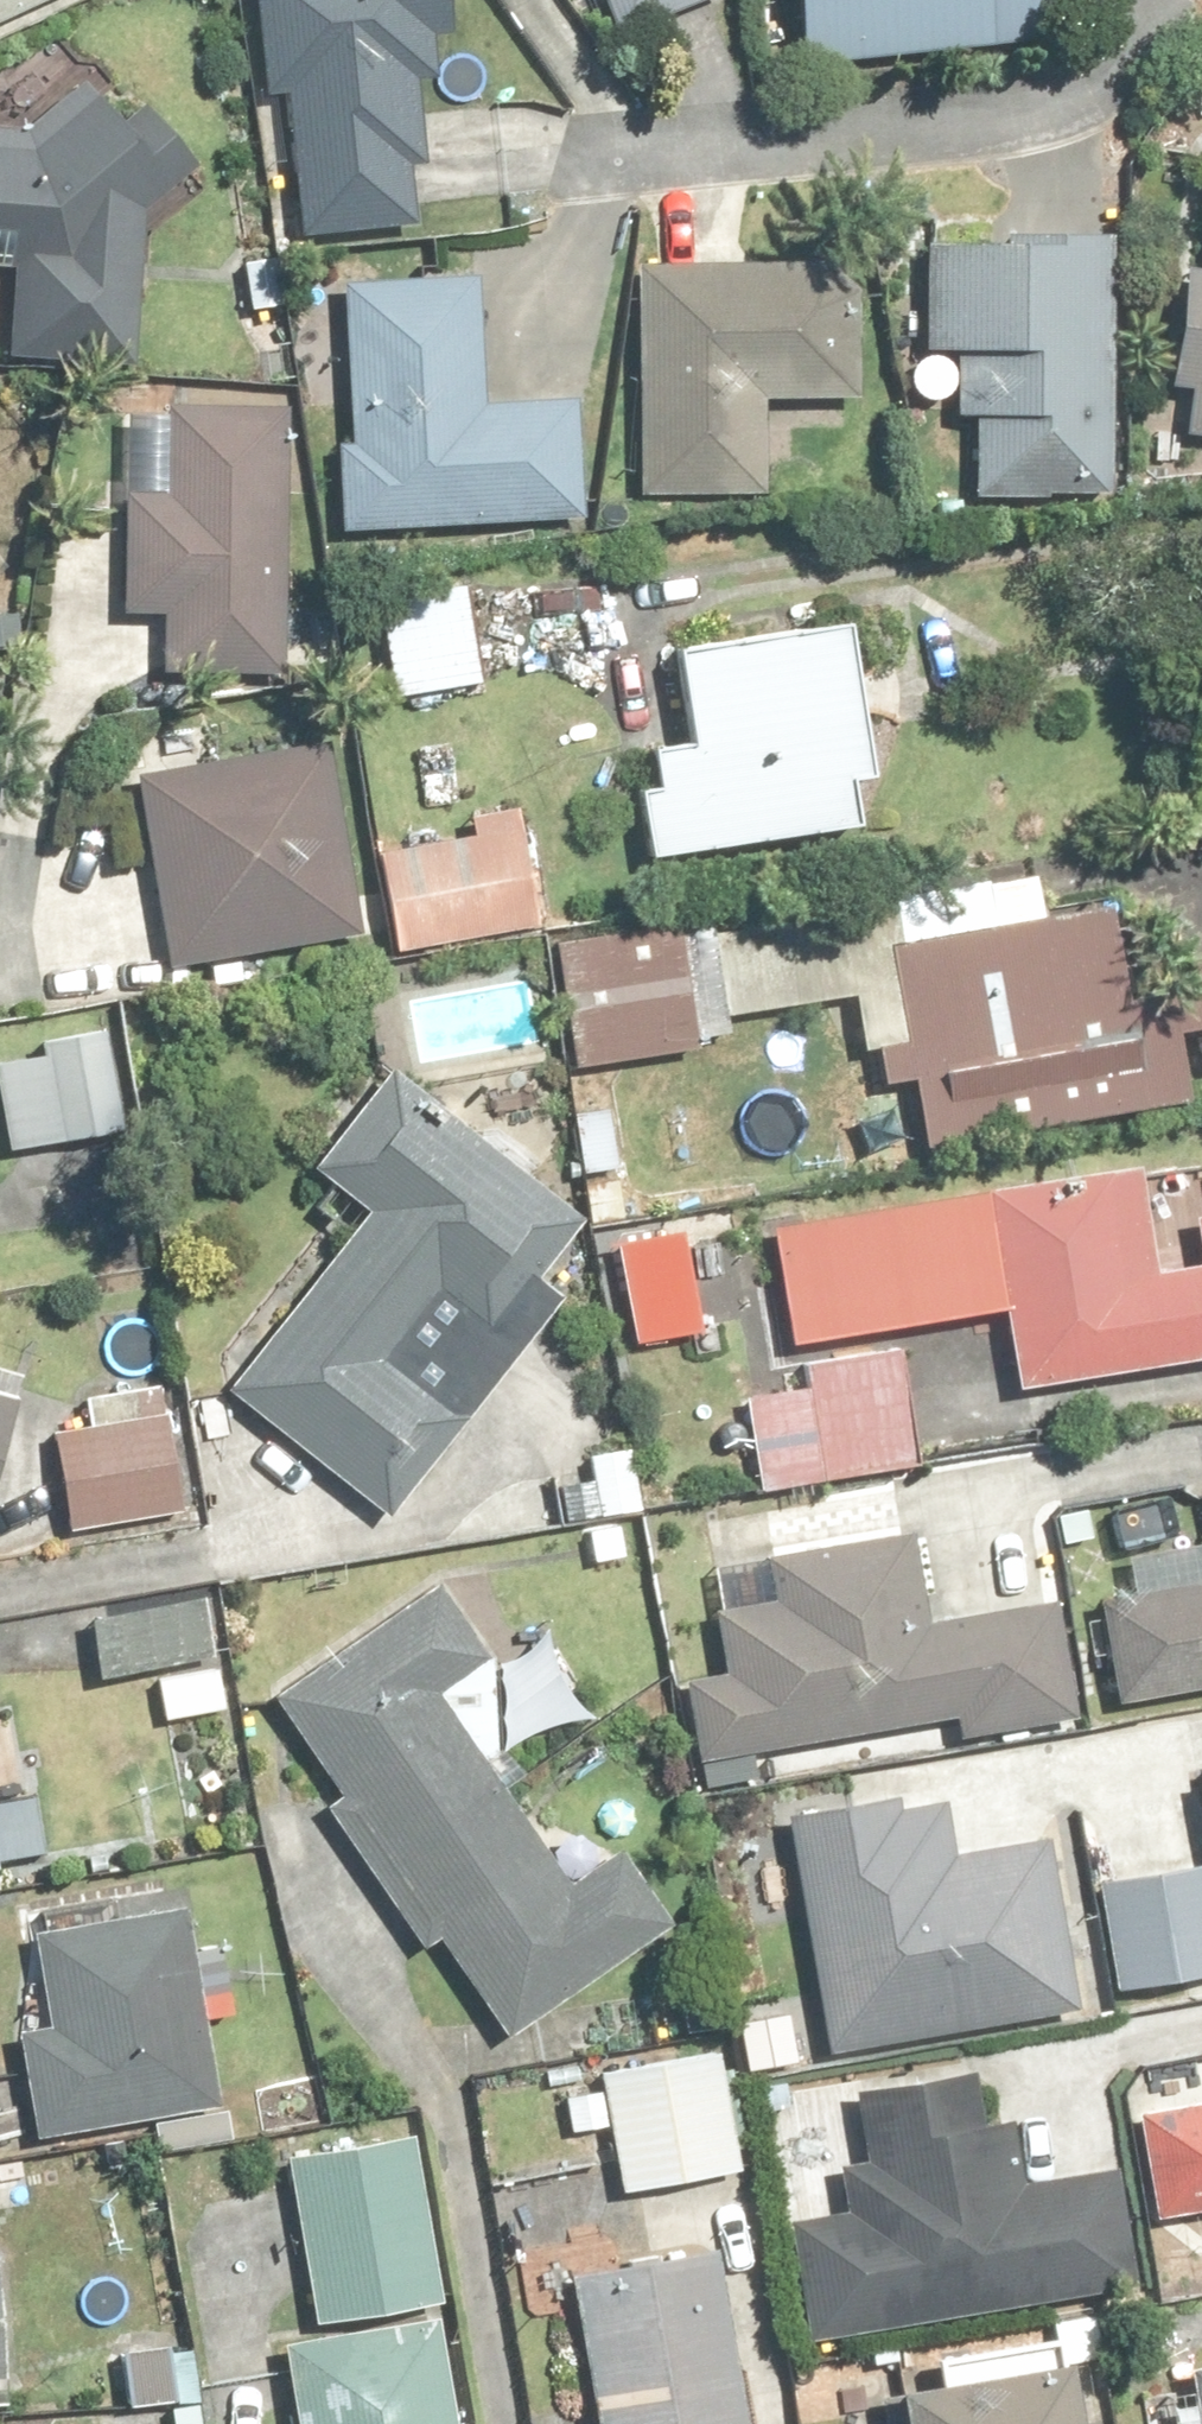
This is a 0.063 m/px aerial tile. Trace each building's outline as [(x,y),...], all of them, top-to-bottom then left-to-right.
[(49,0),(0,0),(0,21),(49,0)] [(266,96),(297,94),(305,234),(418,227),(414,159),(428,158),(423,77),(439,76),(437,37),(458,36),(456,0),(261,0),(266,96)] [(623,33),(708,0),(610,0),(623,33)] [(807,57),(1057,46),(1056,0),(805,0),(807,57)] [(148,209),(178,177),(88,79),(29,133),(0,131),(0,263),(20,264),(14,355),(139,362),(148,209)] [(1117,233),(930,233),(931,350),(962,350),(962,417),(980,417),(981,496),(1117,495),(1117,233)] [(864,402),(866,262),(644,259),(642,492),(771,494),(772,401),(864,402)] [(1189,271),(1178,389),(1201,391),(1201,272),(1189,271)] [(343,442),(346,534),(587,527),(583,407),(485,410),(481,280),(350,284),(355,441),(343,442)] [(174,495),(132,494),(128,614),(170,616),(168,671),(287,675),(294,422),(261,421),(261,407),(176,404),(174,495)] [(468,583),(385,599),(404,699),(487,683),(468,583)] [(660,858),(853,824),(846,784),(880,778),(853,625),(684,655),(701,750),(659,757),(664,790),(649,792),(660,858)] [(335,746),(146,775),(176,965),(365,935),(335,746)] [(548,933),(529,809),(477,817),(481,842),(384,856),(399,956),(548,933)] [(1201,1032),(1201,983),(1200,972),(1170,977),(1158,901),(1048,919),(1041,880),(721,933),(735,1019),(861,998),(869,1046),(883,1043),(890,1087),(921,1082),(931,1146),(1191,1102),(1180,1036),(1201,1032)] [(565,943),(578,1061),(697,1048),(684,929),(565,943)] [(112,1031),(48,1043),(51,1057),(0,1067),(0,1070),(15,1151),(131,1129),(112,1031)] [(641,1073),(646,1115),(713,1108),(709,1065),(641,1073)] [(395,1519),(566,1300),(539,1278),(583,1222),(393,1073),(318,1169),(339,1186),(318,1213),(352,1240),(233,1392),(395,1519)] [(631,1224),(617,1114),(580,1118),(594,1229),(631,1224)] [(1157,1276),(1142,1169),(996,1189),(998,1199),(779,1230),(794,1338),(987,1311),(979,1260),(1006,1256),(1024,1385),(1201,1360),(1201,1270),(1157,1276)] [(926,1463),(905,1352),(811,1370),(815,1390),(750,1402),(766,1492),(926,1463)] [(24,1399),(0,1392),(0,1484),(24,1399)] [(176,1423),(58,1435),(67,1527),(185,1516),(176,1423)] [(566,1489),(571,1523),(585,1521),(591,1562),(628,1557),(623,1516),(641,1513),(633,1452),(595,1457),(599,1484),(566,1489)] [(963,1737),(1083,1717),(1064,1605),(928,1628),(913,1540),(773,1563),(779,1602),(719,1612),(730,1677),(689,1683),(702,1759),(959,1717),(963,1737)] [(1134,1560),(1139,1597),(1111,1601),(1124,1696),(1201,1685),(1201,1550),(1134,1560)] [(444,1939),(513,2040),(679,1927),(628,1852),(580,1885),(492,1756),(498,1667),(442,1585),(278,1696),(348,1798),(329,1811),(425,1952),(444,1939)] [(213,1599),(97,1614),(106,1685),(161,1678),(167,1722),(228,1713),(213,1599)] [(899,1794),(793,1814),(835,2049),(1083,2004),(1054,1840),(964,1857),(954,1802),(902,1811),(899,1794)] [(1201,1975),(1201,1869),(1103,1885),(1119,1988),(1201,1975)] [(188,1909),(40,1938),(57,2028),(22,2035),(42,2142),(226,2106),(188,1909)] [(746,2172),(728,2052),(608,2069),(626,2190),(746,2172)] [(977,2081),(864,2102),(876,2166),(845,2172),(853,2216),(788,2229),(810,2342),(1141,2279),(1120,2165),(1024,2184),(1013,2127),(987,2132),(977,2081)] [(1147,2114),(1161,2215),(1201,2209),(1201,2107),(1147,2114)] [(415,2143),(294,2162),(320,2321),(441,2302),(415,2143)] [(725,2256),(581,2282),(606,2423),(754,2423),(725,2256)] [(289,2352),(302,2423),(462,2423),(444,2324),(289,2352)] [(202,2356),(128,2356),(128,2399),(202,2399),(202,2356)] [(1079,2368),(908,2395),(913,2423),(1087,2423),(1079,2368)]
